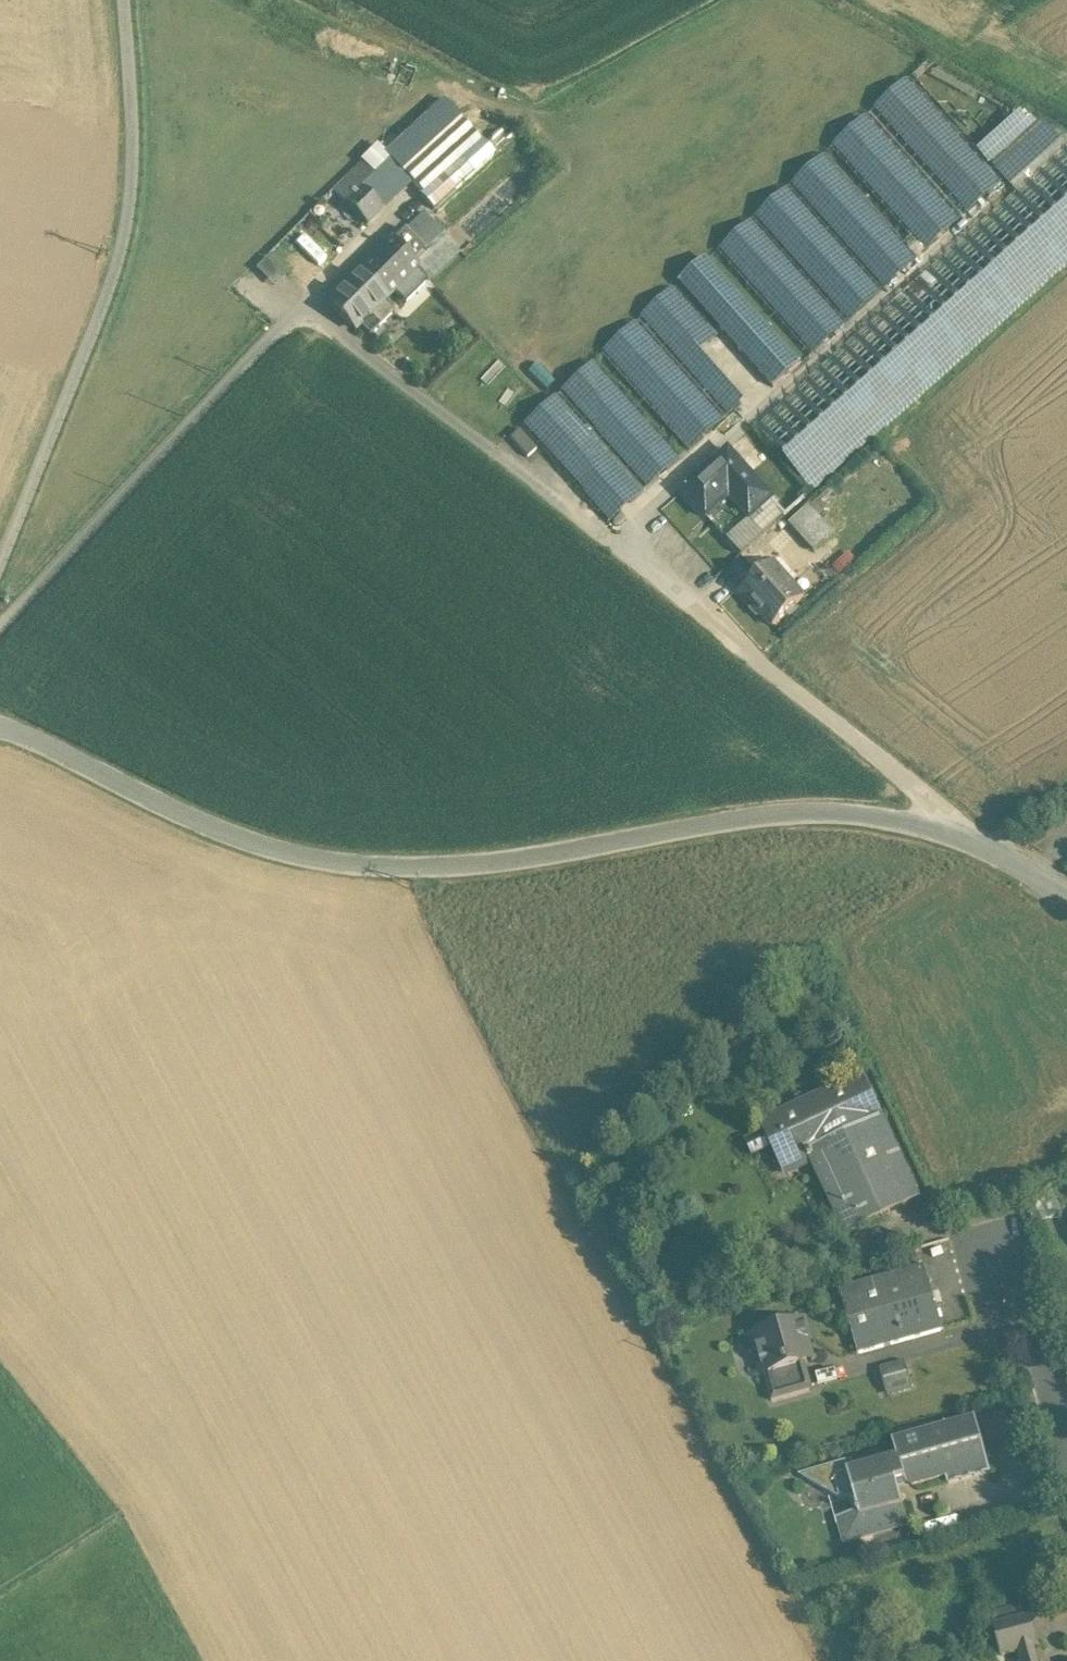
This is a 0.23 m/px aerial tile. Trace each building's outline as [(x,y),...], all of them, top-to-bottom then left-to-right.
[(1003,183),(910,80),(831,151),(924,254),(1003,183)] [(1025,115),(982,153),(994,167),(1042,124),(1025,115)] [(1042,124),(994,167),(1007,180),(1059,134),(1042,124)] [(1007,180),(1018,193),(1066,148),(1066,139),(1059,134),(1007,180)] [(442,139),(404,174),(412,182),(423,194),(421,196),(434,210),(474,173),(442,139)] [(747,436),(768,460),(806,501),(1066,266),(1066,148),(1018,193),(747,436)] [(827,154),(715,254),(809,357),(920,257),(827,154)] [(363,164),(334,192),(368,225),(383,210),(361,188),(374,175),(363,164)] [(412,182),(404,174),(397,167),(382,182),(397,197),(412,182)] [(374,175),(361,188),(383,210),(397,197),(382,182),(374,175)] [(460,254),(423,213),(405,231),(429,256),(417,267),(417,268),(430,281),(460,254)] [(404,231),(330,304),(355,330),(417,268),(417,267),(429,256),(405,231),(404,231)] [(771,330),(709,261),(681,286),(744,355),(771,330)] [(770,392),(677,289),(602,357),(695,459),(770,392)] [(801,364),(771,330),(744,355),(774,389),(801,364)] [(689,465),(596,362),(521,429),(614,533),(689,465)] [(537,450),(519,431),(510,440),(527,459),(537,450)] [(768,460),(747,436),(733,448),(754,472),(768,460)] [(729,452),(684,493),(707,519),(730,498),(745,515),(767,496),(751,479),(753,478),(729,452)] [(685,528),(699,515),(679,494),(665,507),(685,528)] [(767,496),(745,515),(751,521),(727,542),(742,558),(786,518),(767,496)] [(809,508),(789,526),(810,549),(816,543),(821,549),(835,536),(809,508)] [(774,567),(773,565),(742,593),(774,629),(805,601),(791,586),(796,582),(796,578),(782,563),(779,563),(774,567)] [(862,1077),(761,1125),(781,1167),(801,1157),(808,1154),(808,1153),(881,1119),(862,1077)] [(881,1119),(808,1153),(808,1154),(801,1157),(803,1160),(807,1157),(812,1168),(814,1167),(846,1234),(919,1200),(881,1119)] [(925,1266),(840,1290),(858,1355),(944,1331),(925,1266)] [(804,1323),(754,1337),(772,1402),(786,1399),(778,1372),(805,1364),(808,1364),(803,1347),(810,1345),(804,1323)] [(906,1361),(880,1368),(887,1394),(912,1387),(906,1361)] [(805,1364),(778,1372),(786,1399),(813,1391),(805,1364)] [(1005,1408),(978,1416),(987,1442),(1013,1433),(1005,1408)] [(975,1419),(893,1442),(898,1459),(903,1476),(905,1481),(913,1486),(946,1477),(941,1456),(982,1444),(975,1419)] [(982,1444),(941,1456),(946,1477),(948,1483),(990,1471),(982,1444)] [(898,1459),(855,1471),(852,1463),(803,1477),(846,1502),(855,1499),(858,1513),(843,1517),(839,1523),(843,1539),(850,1542),(873,1536),(876,1530),(907,1521),(895,1478),(903,1476),(898,1459)] [(1035,1648),(1020,1652),(1022,1660),(1039,1660),(1035,1648)]
